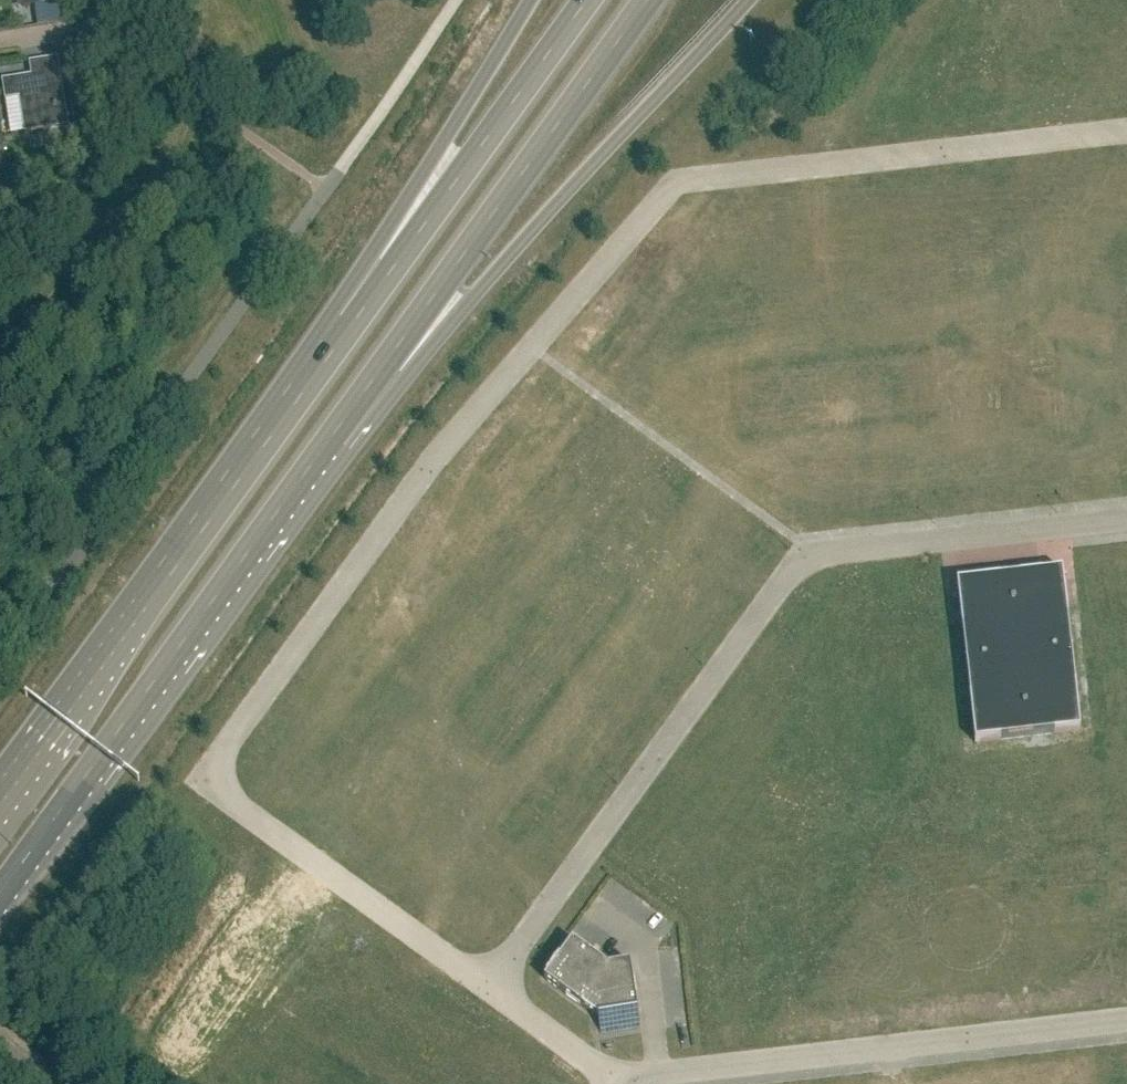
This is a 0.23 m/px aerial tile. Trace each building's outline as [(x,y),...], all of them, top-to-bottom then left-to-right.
[(57,108),(55,93),(63,91),(58,59),(30,63),(32,77),(3,82),(6,100),(19,98),(23,118),(29,117),(32,133),(68,127),(65,107),(57,108)] [(81,106),(71,107),(74,128),(84,127),(81,106)] [(1080,731),(1062,571),(957,583),(975,743),(1080,731)] [(640,1025),(630,963),(608,966),(572,941),(545,979),(598,1018),(616,1016),(618,1029),(640,1025)] [(510,1052),(525,1039),(518,1030),(502,1043),(510,1052)]
